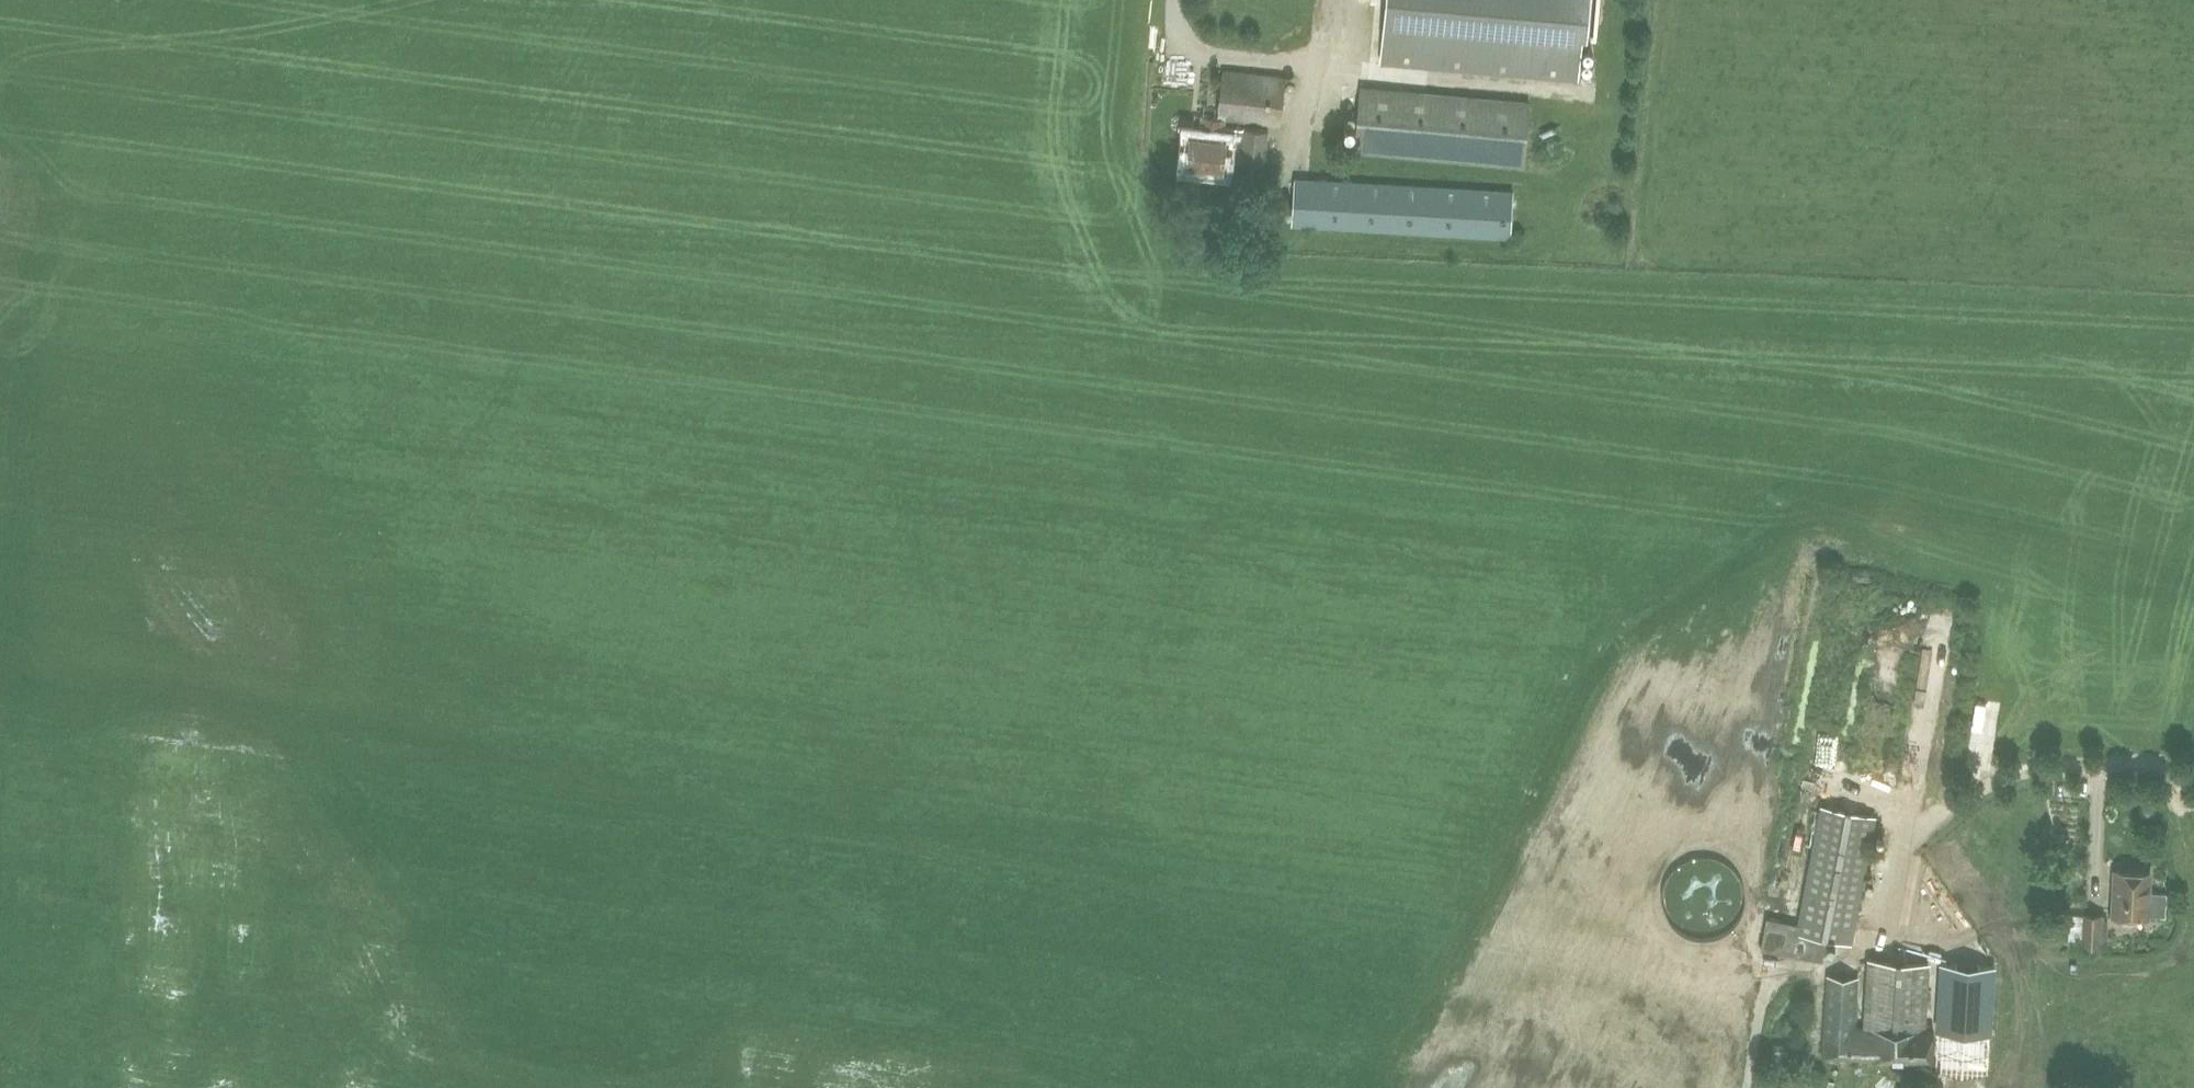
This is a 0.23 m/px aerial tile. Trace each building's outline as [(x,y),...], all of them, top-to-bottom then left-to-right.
[(1380,61),(1578,79),(1581,38),(1588,38),(1592,0),(1386,0),(1380,61)] [(1187,162),(1222,166),(1223,155),(1240,157),(1239,160),(1264,163),(1267,128),(1242,126),(1242,127),(1224,125),(1225,118),(1278,123),(1283,76),(1221,69),(1216,116),(1202,114),(1200,135),(1189,134),(1187,162)] [(1524,165),(1529,102),(1360,87),(1355,150),(1524,165)] [(1513,192),(1294,178),(1291,222),(1510,235),(1513,192)] [(2142,817),(2150,815),(2154,811),(2153,804),(2148,801),(2139,802),(2136,806),(2137,813),(2142,817)] [(1796,932),(1826,937),(1851,942),(1876,815),(1821,804),(1798,923),(1796,932)] [(2148,890),(2149,870),(2116,868),(2113,914),(2146,916),(2146,912),(2165,913),(2166,891),(2148,890)] [(2098,944),(2100,912),(2085,912),(2083,943),(2098,944)] [(1796,932),(1798,923),(1766,917),(1760,947),(1822,959),(1826,937),(1796,932)] [(1820,1056),(1928,1061),(1930,1030),(1926,1029),(1927,963),(1867,958),(1864,1018),(1856,1018),(1859,976),(1826,974),(1820,1056)] [(1940,962),(1935,1066),(1991,1069),(1995,965),(1940,962)] [(1777,1055),(1789,1056),(1789,1042),(1777,1042),(1777,1055)]
